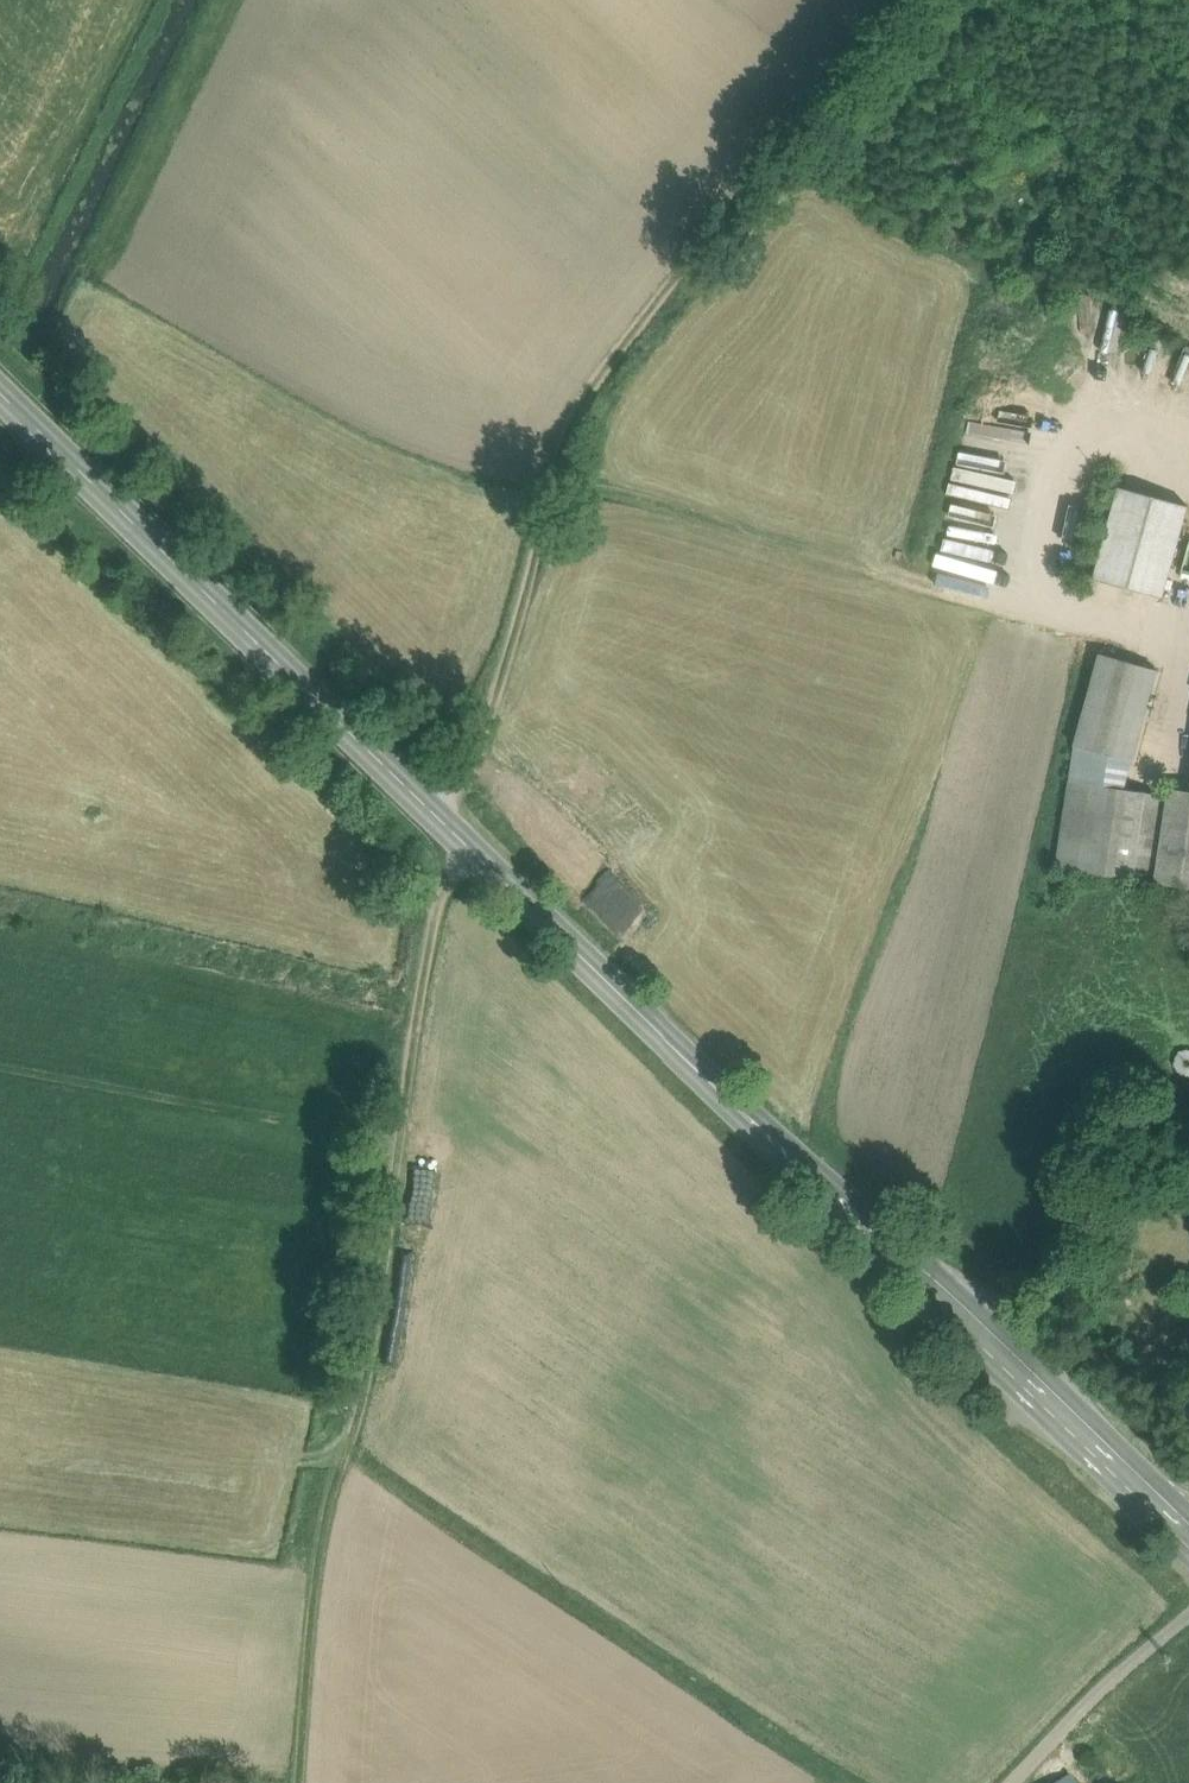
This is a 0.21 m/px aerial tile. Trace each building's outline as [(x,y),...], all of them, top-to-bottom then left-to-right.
[(1188,506),(1119,487),(1094,579),(1163,598),(1188,506)] [(941,522),(933,546),(959,555),(963,545),(961,544),(966,531),(941,522)] [(1157,670),(1100,654),(1088,699),(1145,715),(1157,670)] [(1145,715),(1088,699),(1075,745),(1132,761),(1145,715)] [(1132,761),(1075,745),(1069,781),(1124,789),(1132,761)] [(1124,789),(1069,781),(1056,867),(1133,879),(1146,792),(1124,789)] [(1170,789),(1169,796),(1155,882),(1188,887),(1188,792),(1170,789)] [(1169,796),(1146,792),(1133,879),(1155,882),(1169,796)]
